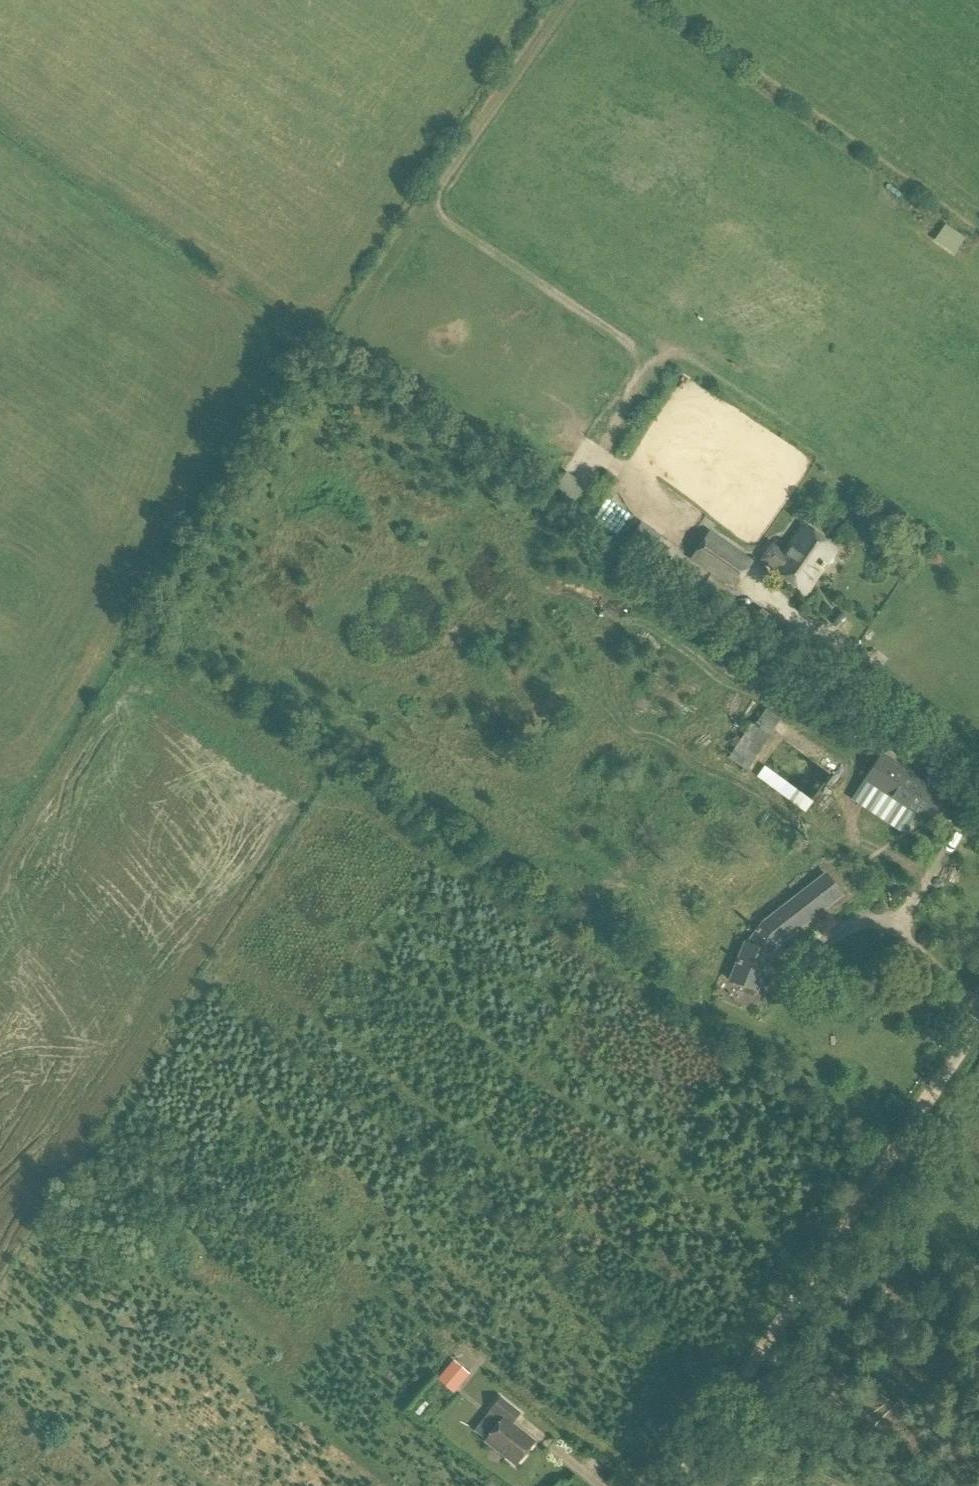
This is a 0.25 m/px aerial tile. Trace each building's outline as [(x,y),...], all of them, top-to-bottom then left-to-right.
[(627,545),(647,558),(660,537),(640,525),(627,545)] [(774,544),(763,559),(777,568),(806,589),(834,548),(804,528),(787,553),(774,544)] [(693,557),(734,585),(751,560),(710,532),(693,557)] [(741,738),(735,747),(728,758),(746,770),(780,718),(766,708),(754,725),(751,723),(741,738)] [(864,780),(876,788),(864,806),(903,832),(914,813),(936,827),(951,799),(881,754),(864,780)] [(745,943),(731,979),(756,989),(770,953),(771,953),(779,943),(841,895),(825,874),(773,915),(761,924),(755,933),(748,944),(745,943)] [(438,1379),(453,1392),(468,1373),(453,1361),(438,1379)] [(485,1440),(516,1465),(534,1442),(511,1423),(519,1414),(500,1398),(491,1408),(503,1418),(485,1440)]
